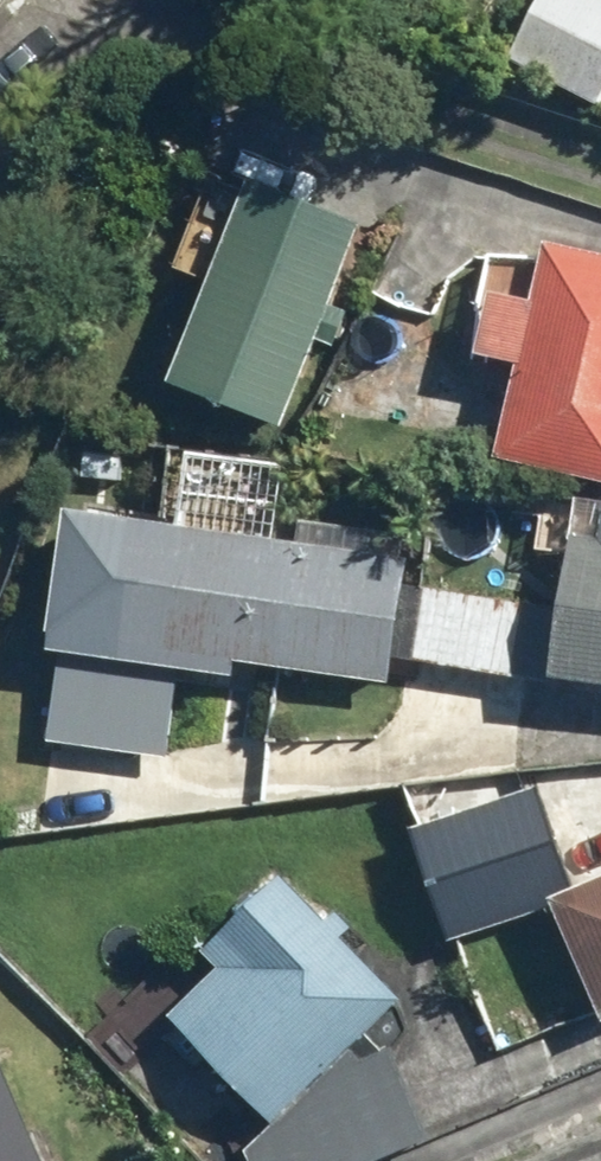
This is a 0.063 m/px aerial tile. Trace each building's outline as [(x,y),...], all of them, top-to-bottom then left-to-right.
[(515,58),(600,103),(600,0),(545,0),(515,58)] [(366,212),(258,173),(181,381),(289,421),(366,212)] [(554,245),(543,302),(486,291),(472,359),(525,370),(508,455),(600,474),(600,254),(554,245)] [(280,539),(289,462),(194,450),(184,526),(64,511),(47,649),(65,651),(54,745),(171,760),(181,678),(237,685),(239,663),(398,683),(414,556),(280,539)] [(575,507),(561,687),(600,690),(600,509),(575,507)] [(600,1002),(600,882),(574,894),(528,791),(414,841),(461,947),(558,905),(600,1002)] [(272,885),(212,946),(228,961),(169,1025),(226,1078),(276,1124),(252,1146),(258,1160),(387,1160),(429,1146),(385,1022),(405,1000),(272,885)] [(0,1055),(0,1160),(42,1160),(0,1055)]
